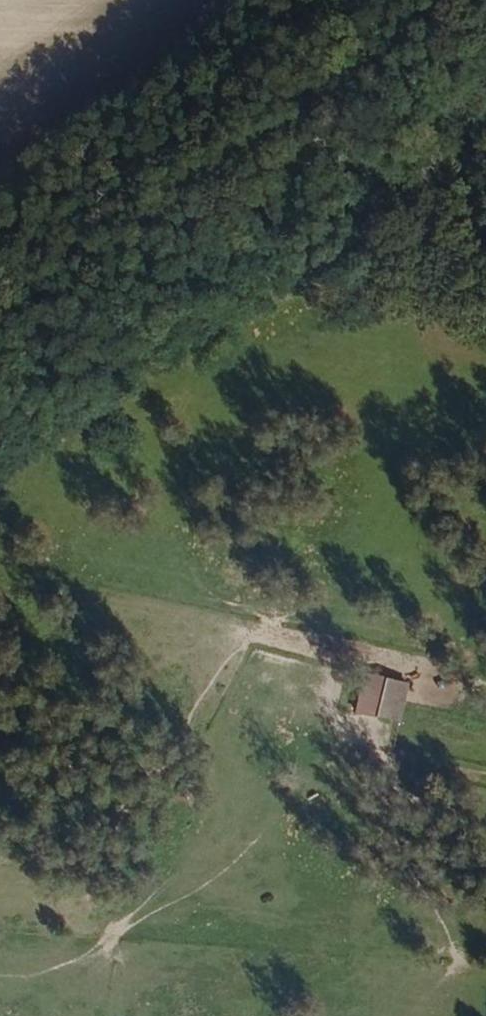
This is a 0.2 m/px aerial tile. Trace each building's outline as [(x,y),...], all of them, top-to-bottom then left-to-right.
[(383,680),(365,675),(355,713),(373,718),(383,680)] [(407,681),(387,677),(378,720),(398,724),(407,681)]
